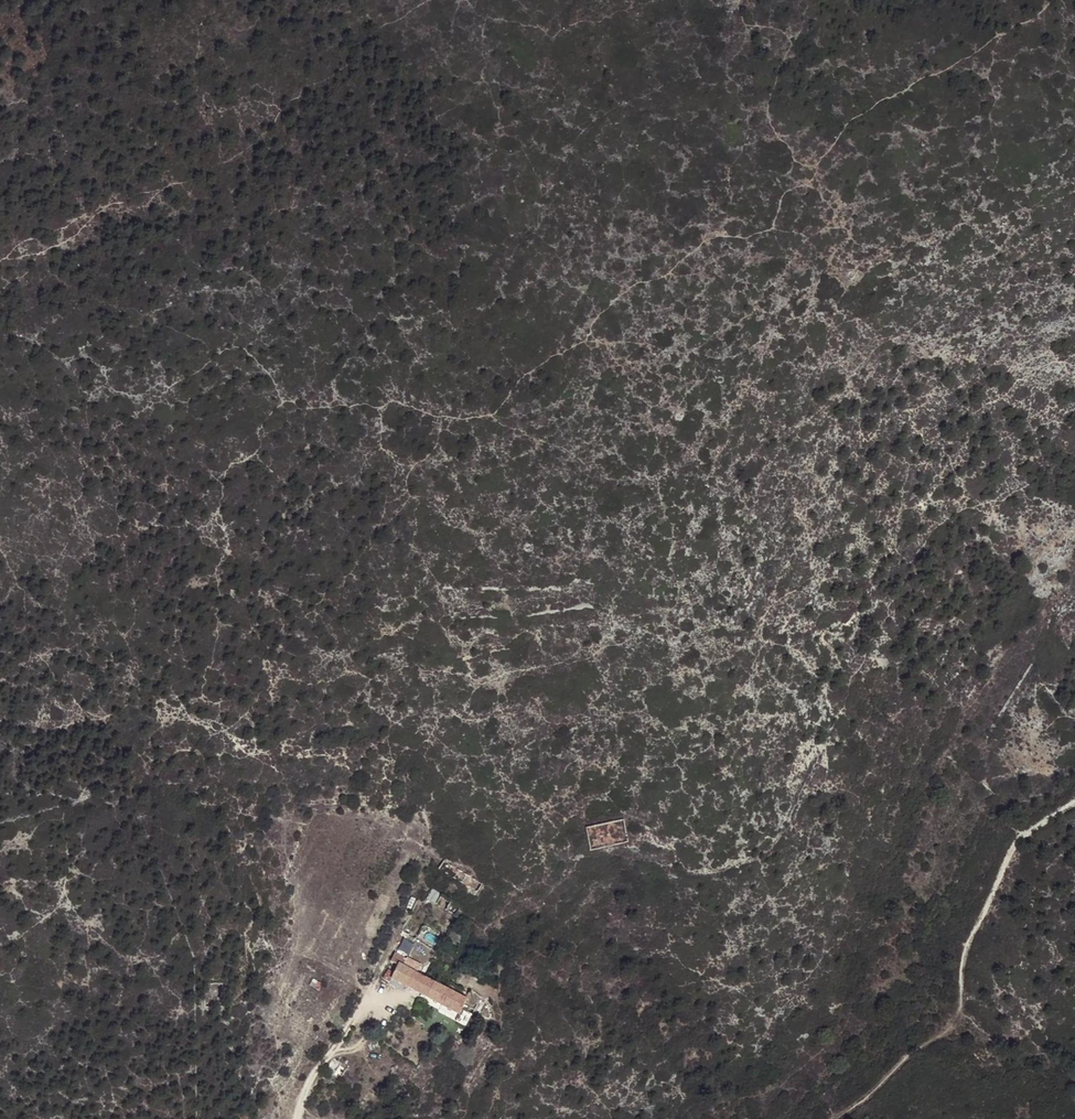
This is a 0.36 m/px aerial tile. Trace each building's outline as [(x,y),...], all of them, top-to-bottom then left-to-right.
[(404,959),(394,953),(390,961),(396,964),(391,973),(386,970),(381,978),(387,982),(389,979),(455,1015),(468,995),(449,984),(445,990),(401,965),(404,959)]
